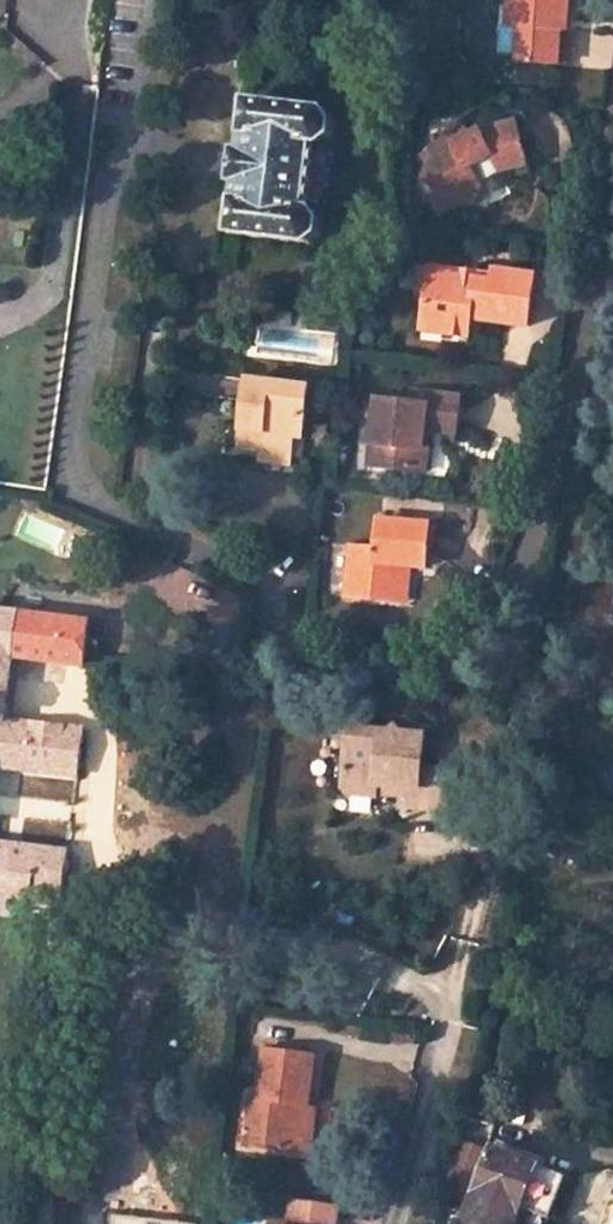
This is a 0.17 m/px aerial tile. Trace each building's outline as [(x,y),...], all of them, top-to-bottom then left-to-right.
[(506,25),(519,25),(517,60),(557,62),(559,28),(560,6),(566,7),(566,0),(509,0),(509,5),(506,5),(506,25)] [(236,184),(229,234),(310,244),(323,234),(326,217),(314,204),(309,204),(316,144),(324,145),(335,137),(338,119),(330,109),(247,99),(241,149),(236,149),(231,183),(236,184)] [(460,192),(481,181),(472,165),(493,153),(501,169),(529,161),(520,119),(479,128),(463,138),(445,136),(432,143),(437,155),(429,159),(423,178),(440,212),(456,203),(460,192)] [(326,217),(335,137),(324,145),(316,144),(309,204),(314,204),(326,217)] [(456,203),(484,188),(481,181),(460,192),(456,203)] [(470,316),(530,323),(535,275),(493,270),(493,276),(492,282),(462,278),(462,273),(429,269),(422,319),(445,322),(444,331),(468,334),(470,316)] [(462,278),(492,282),(493,276),(462,273),(462,278)] [(421,328),(444,331),(445,322),(422,319),(421,328)] [(247,378),(238,445),(260,448),(293,452),(295,434),(303,435),(306,411),(298,410),(301,385),(247,378)] [(306,411),(309,386),(301,385),(298,410),(306,411)] [(411,403),(377,399),(371,444),(386,446),(384,466),(426,471),(429,448),(423,447),(425,430),(426,419),(459,422),(461,397),(412,392),(411,403)] [(459,422),(426,419),(425,430),(458,434),(459,422)] [(301,453),(303,435),(295,434),(293,452),(301,453)] [(371,444),(369,464),(384,466),(386,446),(371,444)] [(260,448),(238,445),(237,457),(259,460),(260,448)] [(351,547),(348,579),(354,580),(352,599),(401,603),(403,568),(411,568),(427,569),(429,525),(378,522),(376,549),(351,547)] [(409,603),(411,568),(403,568),(401,603),(409,603)] [(78,776),(84,725),(7,715),(15,657),(20,608),(0,605),(0,766),(78,776)] [(15,657),(86,666),(91,616),(20,608),(15,657)] [(380,734),(339,730),(334,789),(339,797),(368,799),(369,788),(401,792),(398,809),(430,813),(436,807),(441,775),(412,771),(417,738),(394,736),(388,728),(380,734)] [(11,890),(62,896),(68,848),(0,838),(0,889),(11,890)] [(8,912),(11,890),(0,889),(0,911),(8,912)] [(293,1054),(294,1047),(265,1043),(264,1050),(293,1054)] [(254,1122),(251,1146),(299,1152),(304,1113),(312,1057),(293,1054),(264,1050),(257,1100),(254,1122)] [(257,1100),(249,1100),(246,1121),(254,1122),(257,1100)] [(299,1152),(308,1153),(313,1114),(304,1113),(299,1152)] [(492,1146),(491,1149),(458,1140),(446,1187),(473,1194),(460,1223),(517,1223),(523,1208),(549,1219),(568,1175),(492,1146)] [(342,1208),(294,1203),(291,1223),(340,1223),(342,1208)]
